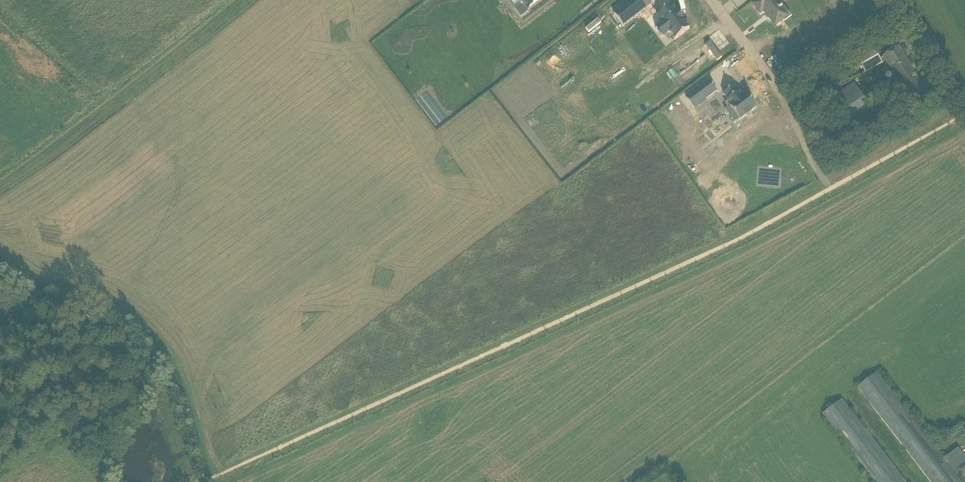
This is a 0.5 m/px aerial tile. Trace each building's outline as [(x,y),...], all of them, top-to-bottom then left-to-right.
[(514,9),(521,4),(520,3),(522,2),(527,10),(541,0),(507,0),(514,9)] [(614,14),(623,26),(652,4),(648,0),(633,0),(614,14)] [(756,4),(753,6),(760,15),(762,14),(763,13),(770,22),(772,20),(777,26),(783,21),(785,23),(791,18),(784,8),(782,9),(781,8),(780,8),(776,3),(774,0),(754,0),(756,4)] [(662,24),(656,29),(662,38),(669,33),(675,40),(689,29),(683,20),(684,19),(679,13),(678,13),(671,5),(657,17),(662,24)] [(784,40),(774,46),(781,56),(786,53),(791,50),(784,40)] [(899,46),(890,51),(882,56),(910,104),(926,95),(899,46)] [(856,58),(865,73),(882,63),(874,48),(856,58)] [(708,81),(686,98),(694,109),(694,108),(695,109),(706,100),(716,91),(716,92),(717,91),(709,81),(708,81)] [(868,106),(854,84),(834,97),(848,119),(868,106)] [(734,86),(723,94),(728,100),(727,101),(731,106),(725,110),(734,123),(739,119),(740,121),(745,116),(746,117),(751,113),(751,112),(756,108),(746,95),(745,95),(743,97),(739,92),(738,92),(734,87),(734,86)] [(934,446),(931,443),(877,373),(857,388),(929,481),(961,481),(934,446)] [(842,399),(822,415),(874,481),(906,481),(842,399)] [(961,452),(958,448),(944,458),(955,473),(959,470),(964,478),(964,457),(961,452)]
